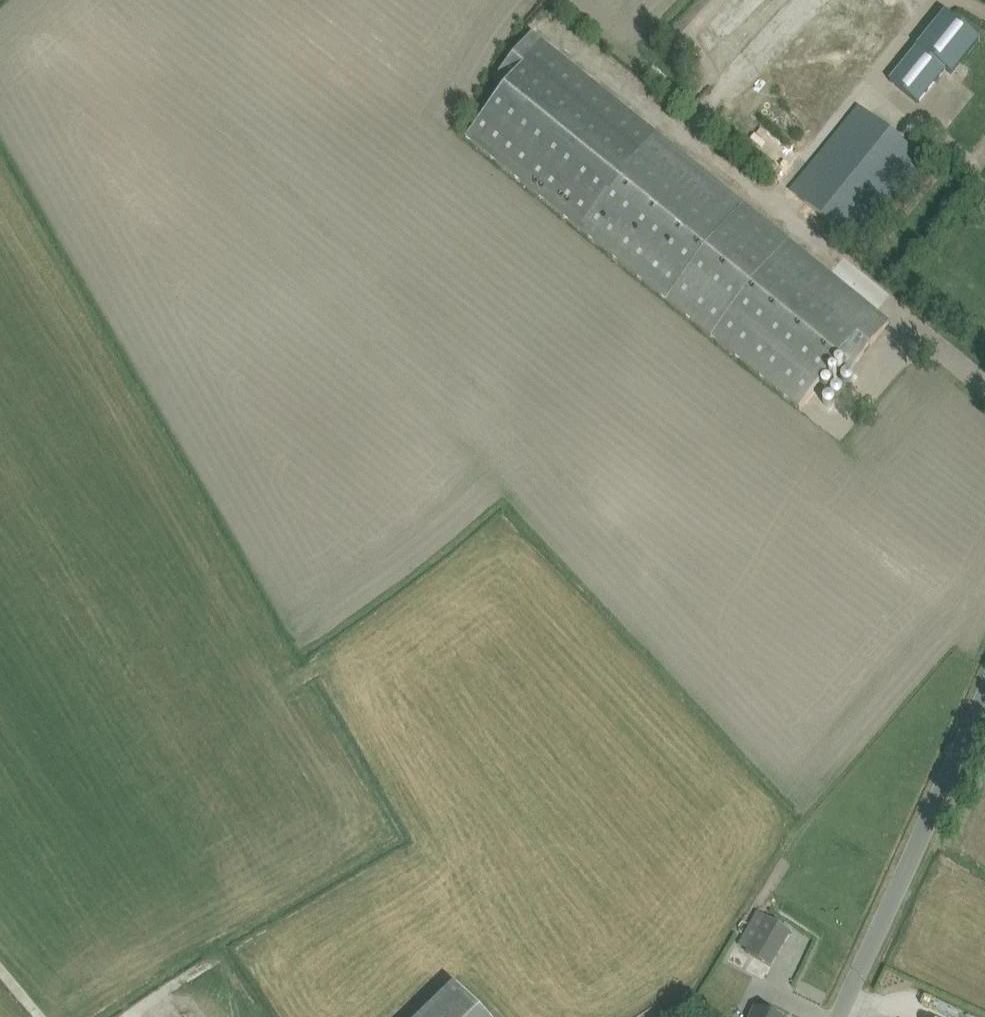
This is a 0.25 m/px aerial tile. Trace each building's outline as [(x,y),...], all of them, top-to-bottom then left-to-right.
[(944,11),(888,81),(917,105),(945,71),(951,76),(980,40),(944,11)] [(889,322),(532,33),(492,81),(504,90),(466,137),(799,408),(838,360),(850,370),(889,322)] [(717,87),(721,100),(736,95),(732,82),(717,87)] [(922,158),(857,106),(790,189),(854,241),(922,158)] [(771,967),(791,931),(758,911),(738,945),(746,949),(745,952),(771,967)] [(454,984),(420,1016),(487,1016),(454,984)] [(755,1007),(751,1016),(776,1016),(755,1007)]
